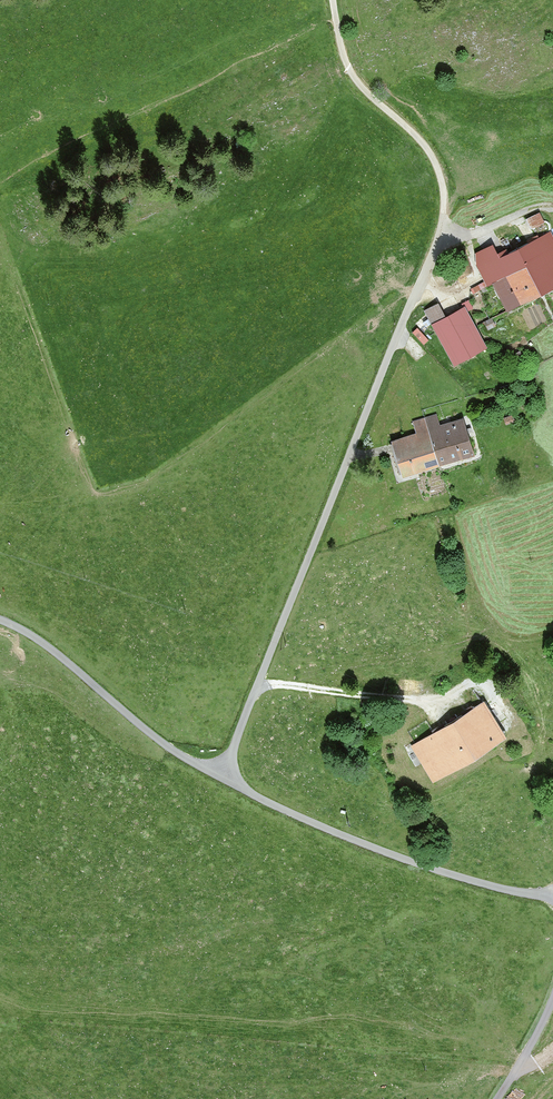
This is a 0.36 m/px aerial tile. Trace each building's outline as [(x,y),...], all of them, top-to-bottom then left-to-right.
[(544,222),(540,212),(526,219),(531,228),(544,222)] [(549,232),(497,259),(490,246),(483,250),(484,251),(478,254),(477,255),(480,261),(477,263),(486,281),(471,288),(473,292),(495,281),(499,289),(496,290),(499,296),(502,294),(509,309),(552,286),(552,240),(549,232)] [(437,303),(424,310),(454,364),(486,346),(467,311),(473,307),(469,300),(462,303),(464,307),(445,318),(437,303)] [(436,415),(425,418),(438,462),(473,451),(467,432),(472,431),(470,427),(466,428),(464,420),(440,427),(436,415)] [(438,462),(425,418),(413,422),(417,434),(393,442),(403,473),(438,462)] [(490,714),(482,702),(415,743),(417,746),(414,748),(433,778),(503,735),(493,718),(496,716),(494,712),(490,714)]
